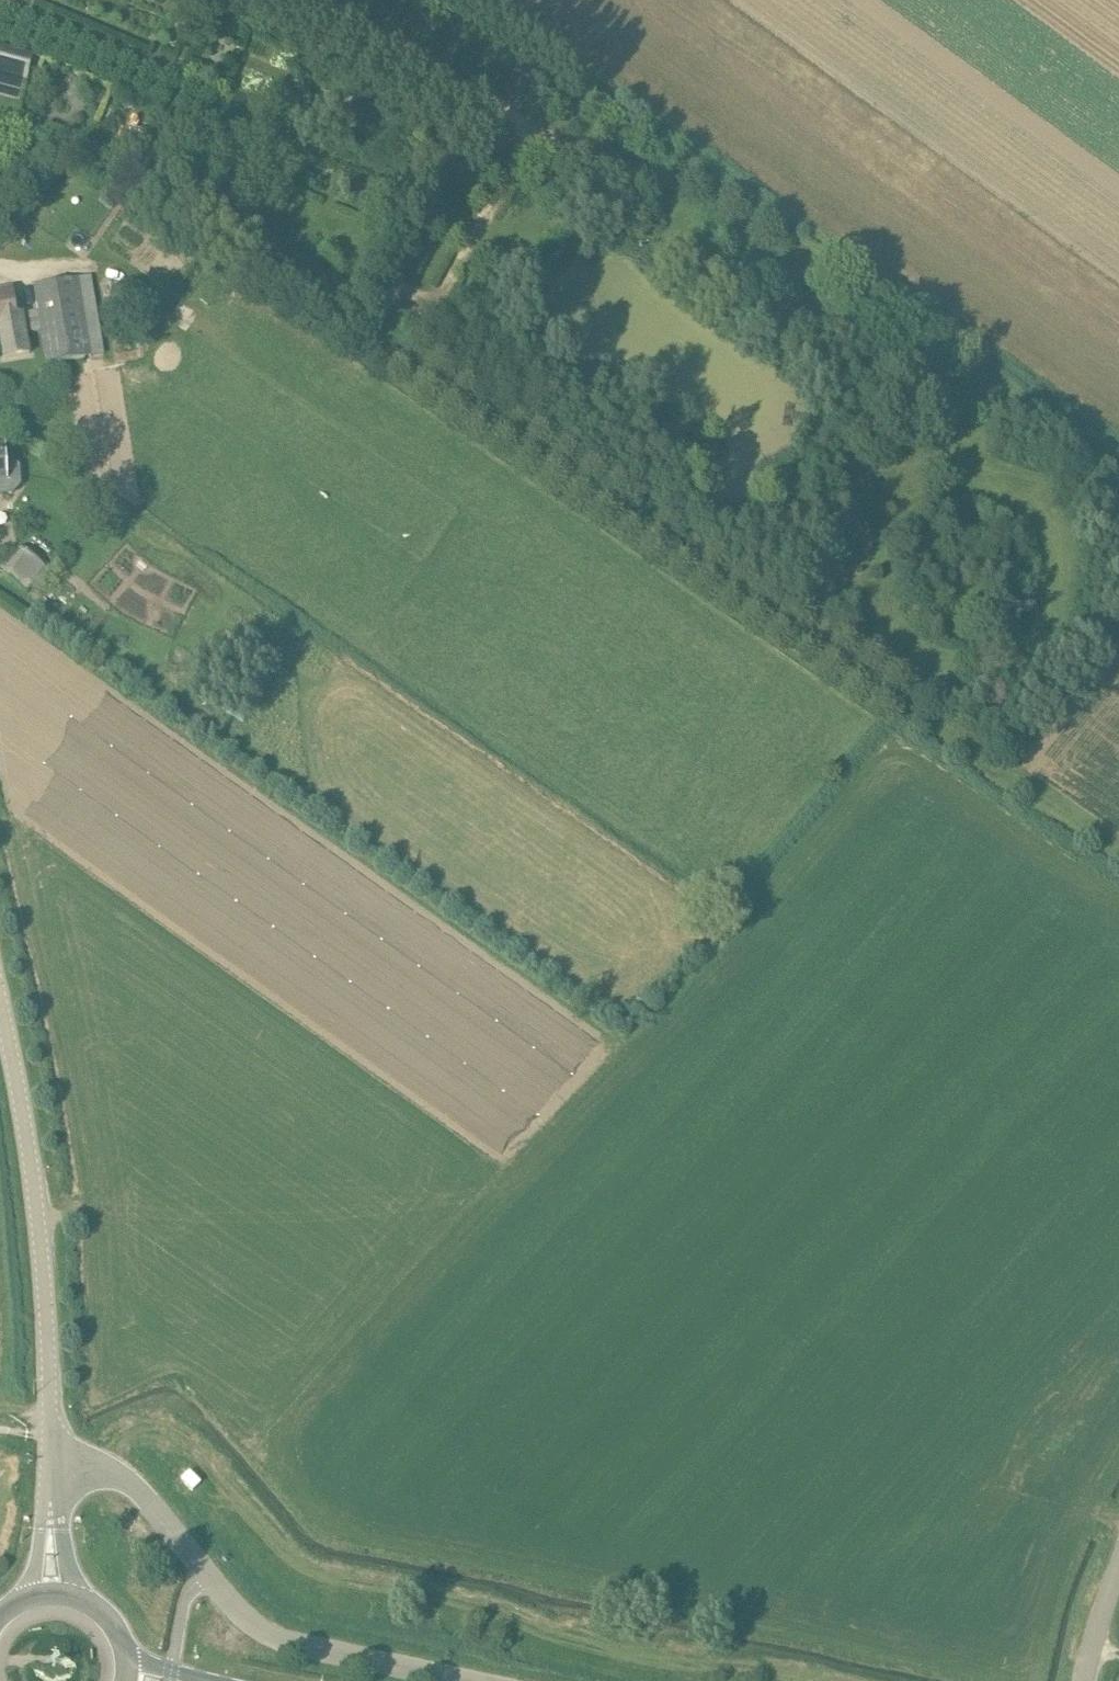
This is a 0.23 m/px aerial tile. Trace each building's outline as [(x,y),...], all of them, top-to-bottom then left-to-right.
[(27,80),(34,55),(0,47),(0,73),(27,80)] [(263,259),(260,266),(268,270),(272,263),(263,259)] [(30,333),(43,331),(48,360),(92,352),(78,276),(34,284),(39,310),(27,312),(30,333)] [(4,357),(31,353),(26,320),(17,322),(11,290),(0,291),(0,335),(4,357)] [(126,307),(106,309),(108,321),(126,317),(126,307)] [(0,443),(0,495),(12,495),(21,485),(20,467),(17,464),(5,465),(3,443),(0,443)] [(20,549),(4,572),(3,575),(26,591),(44,565),(20,549)] [(66,602),(76,586),(67,581),(56,596),(66,602)]
